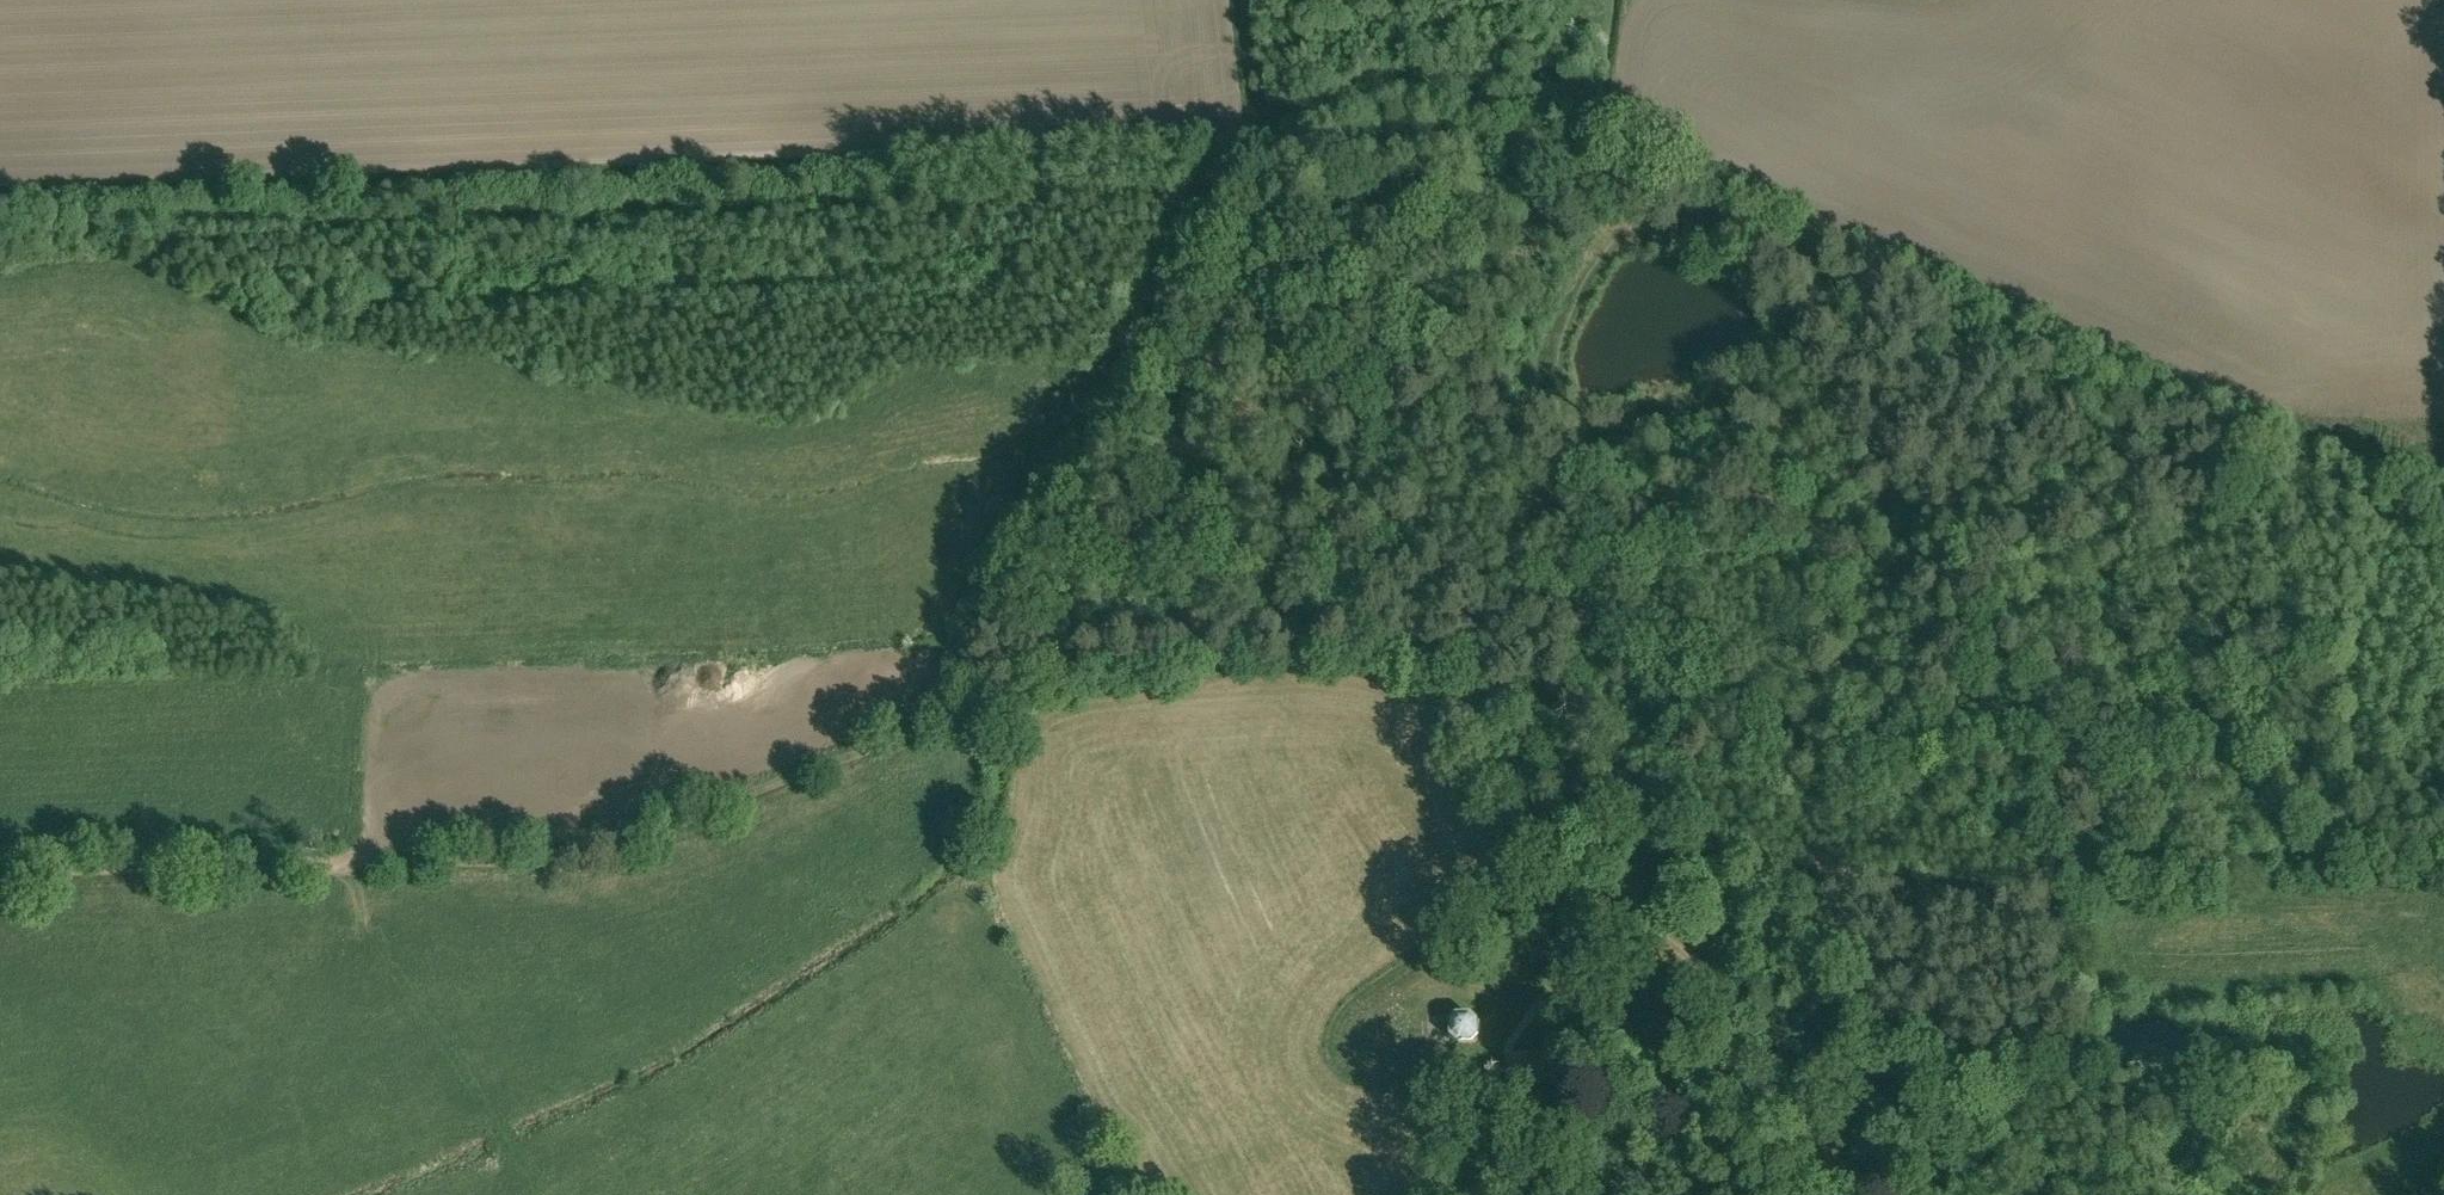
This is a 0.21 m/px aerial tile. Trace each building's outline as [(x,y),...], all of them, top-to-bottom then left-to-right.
[(1458,1013),(1451,1021),(1451,1035),(1458,1041),(1472,1041),(1478,1034),(1477,1019),(1471,1013),(1458,1013)] [(1531,1055),(1516,1055),(1517,1078),(1532,1078),(1531,1055)]
